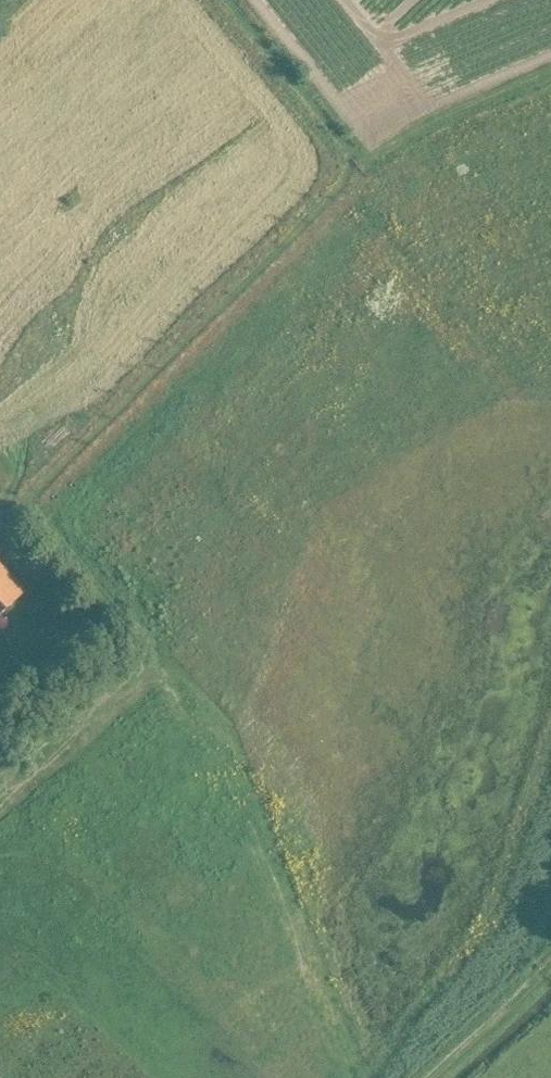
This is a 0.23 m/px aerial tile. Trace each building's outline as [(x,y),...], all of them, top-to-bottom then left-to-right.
[(2,614),(26,591),(0,563),(0,615),(2,614)]
